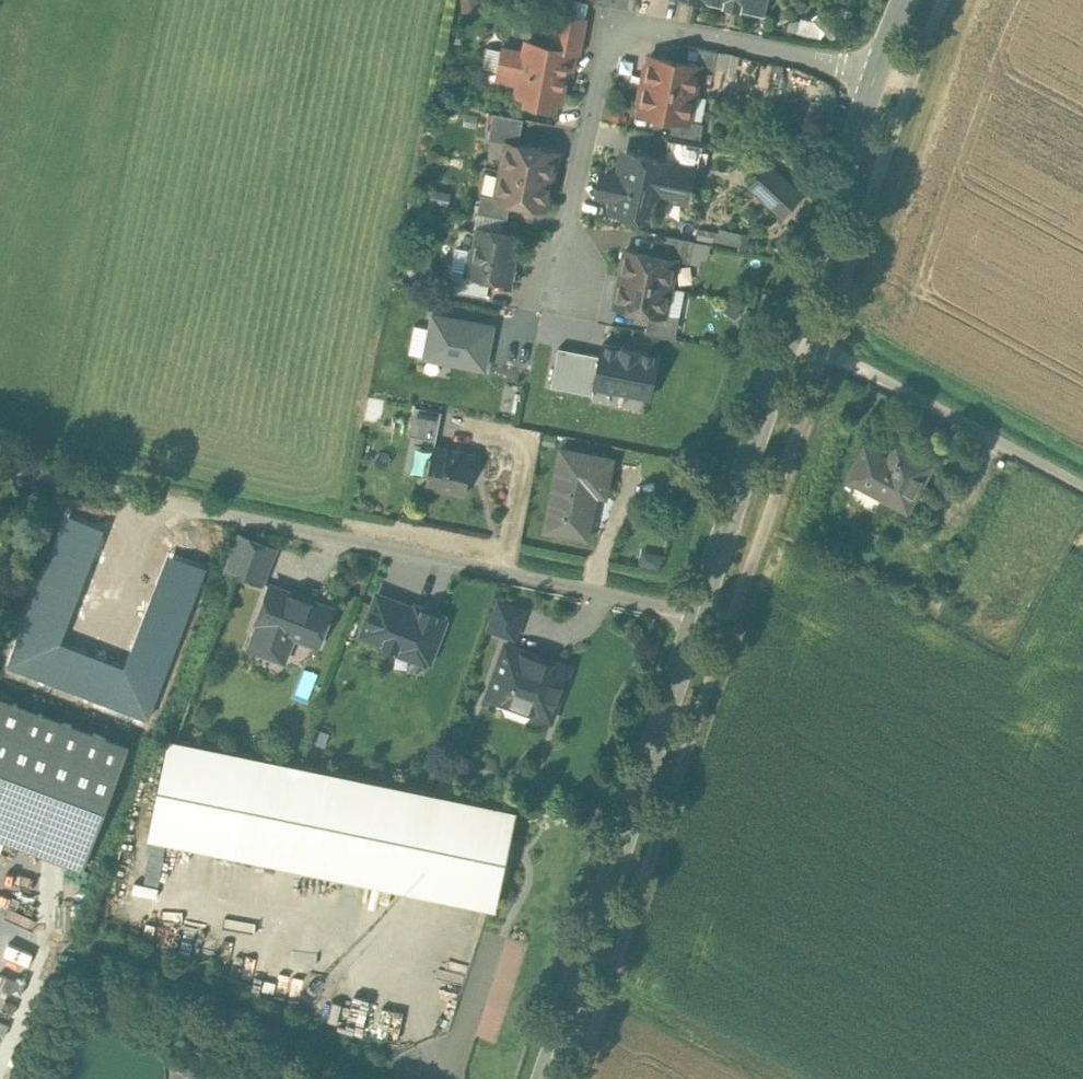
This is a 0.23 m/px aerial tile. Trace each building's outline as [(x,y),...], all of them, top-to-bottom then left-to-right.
[(725,3),(739,7),(740,6),(762,11),(765,0),(712,0),(725,3)] [(586,18),(558,13),(551,45),(551,46),(570,50),(579,51),(586,18)] [(551,45),(528,40),(525,52),(506,49),(501,71),(520,75),(521,76),(517,92),(560,100),(570,50),(551,46),(551,45)] [(718,50),(688,44),(685,61),(700,64),(699,65),(714,68),(718,50)] [(685,61),(650,55),(645,83),(694,92),(699,65),(700,64),(685,61)] [(694,92),(645,83),(639,111),(674,117),(688,120),(689,119),(694,92)] [(524,118),(494,112),(488,138),(507,142),(507,141),(518,143),(524,118)] [(704,122),(689,119),(688,120),(674,117),(670,135),(700,140),(704,122)] [(670,135),(668,134),(663,159),(693,165),(692,166),(701,168),(706,142),(700,140),(670,135)] [(518,143),(507,141),(507,142),(502,169),(551,179),(556,151),(518,143)] [(663,159),(630,152),(622,157),(617,179),(604,177),(601,179),(599,188),(601,191),(614,193),(611,207),(628,210),(631,214),(641,216),(644,214),(647,214),(654,219),(661,216),(664,209),(663,201),(665,193),(669,191),(686,195),(692,166),(693,165),(663,159)] [(770,166),(752,186),(781,212),(799,193),(770,166)] [(551,179),(502,169),(496,196),(496,197),(511,200),(545,207),(551,179)] [(511,200),(496,197),(496,196),(481,193),(478,211),(508,217),(511,200)] [(741,244),(745,232),(722,223),(717,236),(741,244)] [(516,233),(480,226),(471,270),(471,274),(490,277),(507,280),(516,233)] [(694,240),(664,234),(660,255),(675,258),(675,259),(690,262),(694,240)] [(660,255),(626,249),(620,276),(670,286),(675,259),(675,258),(660,255)] [(471,270),(452,267),(448,287),(487,294),(490,277),(471,274),(471,270)] [(670,286),(620,276),(615,304),(649,311),(664,314),(664,313),(670,286)] [(664,314),(649,311),(645,332),(675,338),(679,316),(664,313),(664,314)] [(493,325),(433,314),(425,356),(484,367),(493,325)] [(604,350),(561,343),(555,380),(660,398),(669,349),(606,338),(604,350)] [(441,411),(415,406),(410,434),(436,440),(441,411)] [(885,463),(862,450),(847,478),(900,507),(915,480),(922,484),(933,463),(896,443),(885,463)] [(451,451),(434,447),(426,486),(454,491),(454,490),(465,492),(472,454),(451,450),(451,451)] [(613,457),(561,447),(545,529),(588,537),(596,493),(605,495),(613,457)] [(276,547),(241,534),(227,569),(262,582),(276,547)] [(331,607),(271,584),(257,620),(260,621),(250,646),(284,659),(293,634),(318,643),(331,607)] [(416,608),(378,593),(362,633),(400,648),(399,651),(425,661),(427,658),(430,659),(445,619),(442,618),(443,615),(417,605),(416,608)] [(523,609),(499,600),(489,627),(514,636),(523,609)] [(568,666),(506,645),(489,694),(551,716),(558,695),(561,694),(563,687),(562,684),(568,666)] [(0,696),(0,836),(83,868),(130,744),(0,696)] [(515,808),(170,736),(150,835),(495,906),(515,808)] [(182,1051),(173,1067),(195,1078),(197,1078),(205,1064),(182,1051)]
